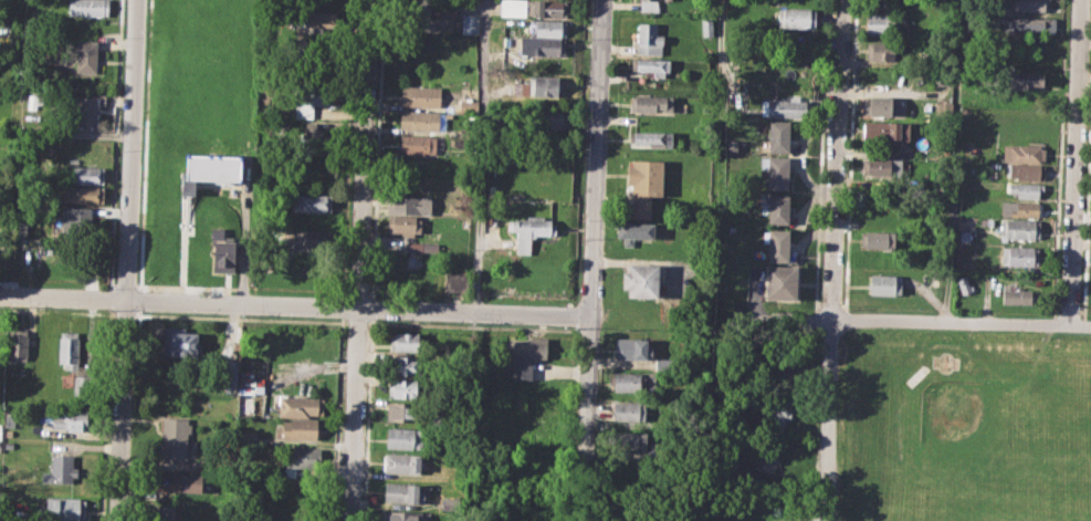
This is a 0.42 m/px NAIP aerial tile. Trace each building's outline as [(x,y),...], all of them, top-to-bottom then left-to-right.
[(66,14),(67,0),(108,0),(108,17),(66,14)] [(430,15),(430,0),(411,0),(410,14),(430,15)] [(501,14),(502,0),(526,0),(526,15),(501,14)] [(532,0),(567,1),(567,17),(532,14),(532,0)] [(639,12),(639,0),(659,0),(659,12),(639,12)] [(1013,0),(1048,1),(1048,11),(1011,10),(1013,0)] [(779,8),(815,9),(815,28),(779,28),(779,8)] [(302,11),(337,12),(336,28),(302,27),(302,11)] [(867,12),(900,13),(900,34),(867,33),(867,12)] [(463,15),(478,15),(478,37),(463,35),(463,15)] [(701,18),(713,17),(715,35),(702,37),(701,18)] [(1005,17),(1049,18),(1048,30),(1005,29),(1005,17)] [(2,19),(15,20),(15,28),(1,27),(2,19)] [(529,19),(566,20),(566,37),(528,35),(529,19)] [(637,22),(657,23),(657,34),(665,34),(664,55),(636,54),(637,22)] [(521,38),(566,40),(566,56),(533,55),(534,50),(521,49),(521,38)] [(77,40),(97,41),(96,72),(76,72),(77,40)] [(12,55),(0,54),(0,42),(12,43),(12,55)] [(867,42),(908,43),(908,61),(867,60),(867,42)] [(630,58),(671,59),(671,72),(664,72),(664,77),(653,76),(653,71),(630,70),(630,58)] [(1008,71),(1043,72),(1043,85),(1031,85),(1031,88),(1007,88),(1008,71)] [(513,83),(528,83),(528,75),(560,76),(560,97),(513,95),(513,83)] [(401,85),(441,86),(441,105),(400,104),(401,85)] [(295,86),(331,87),(331,105),(313,104),(312,118),(294,117),(295,86)] [(28,95),(42,95),(41,108),(28,108),(28,95)] [(67,95),(99,96),(98,128),(73,127),(74,107),(66,107),(67,95)] [(630,95),(672,96),(672,113),(630,112),(630,95)] [(768,95),(806,95),(806,116),(768,116),(768,95)] [(863,96),(896,96),(896,105),(902,106),(902,115),(863,114),(863,96)] [(460,101),(476,101),(475,112),(460,112),(460,101)] [(936,102),(951,103),(951,117),(935,117),(936,102)] [(400,111),(440,111),(440,131),(400,129),(400,111)] [(534,111),(566,111),(565,131),(533,129),(534,111)] [(768,121),(788,121),(788,152),(767,152),(768,121)] [(862,121),(909,121),(908,139),(862,138),(862,121)] [(629,131),(671,132),(671,148),(649,148),(649,143),(628,143),(629,131)] [(400,135),(441,136),(440,154),(400,153),(400,135)] [(1003,143),(1039,144),(1039,147),(1045,147),(1043,158),(1039,158),(1039,161),(1003,160),(1003,143)] [(187,155),(241,156),(241,183),(195,181),(195,195),(181,195),(181,177),(187,177),(187,155)] [(759,157),(786,157),(786,189),(768,189),(768,168),(759,168),(759,157)] [(862,158),(906,159),(905,175),(862,175),(862,158)] [(632,160),(664,161),(663,197),(652,196),(652,218),(629,217),(630,185),(626,185),(627,165),(632,165),(632,160)] [(1008,165),(1043,165),(1043,179),(1016,179),(1016,176),(1008,176),(1008,165)] [(62,167),(104,168),(103,184),(61,181),(62,167)] [(1009,181),(1043,183),(1043,192),(1039,192),(1039,199),(1017,198),(1017,191),(1009,191),(1009,181)] [(60,186),(101,188),(101,204),(59,202),(60,186)] [(293,194),(331,195),(331,210),(292,209),(293,194)] [(760,194),(787,194),(787,223),(768,223),(768,206),(759,206),(760,194)] [(390,195),(432,196),(431,213),(389,212),(390,195)] [(1017,201),(1038,201),(1038,217),(1009,217),(1010,207),(1016,207),(1017,201)] [(63,207),(91,208),(90,236),(62,235),(63,226),(53,226),(53,215),(63,216),(63,207)] [(387,215),(422,216),(421,231),(415,231),(415,236),(402,236),(402,231),(387,231),(387,215)] [(553,236),(553,218),(509,218),(509,231),(515,231),(515,254),(529,254),(529,236),(553,236)] [(1001,219),(1039,220),(1039,239),(1001,238),(1001,219)] [(616,222),(655,223),(655,238),(633,238),(633,246),(623,246),(623,238),(616,237),(616,222)] [(763,229),(788,230),(787,262),(767,262),(768,242),(762,242),(763,229)] [(293,230),(332,231),(332,249),(292,248),(293,230)] [(959,230),(969,230),(969,241),(958,240),(959,230)] [(860,231),(893,232),(893,249),(860,248),(860,231)] [(212,239),(237,239),(235,272),(211,271),(212,239)] [(422,241),(438,242),(438,253),(421,252),(422,241)] [(1006,246),(1037,247),(1037,265),(1005,265),(1006,246)] [(407,256),(417,256),(416,265),(407,265),(407,256)] [(629,263),(660,264),(659,299),(627,298),(627,290),(620,289),(620,271),(628,271),(629,263)] [(766,265),(796,265),(796,299),(766,298),(766,265)] [(444,273),(469,274),(469,292),(444,292),(444,273)] [(870,273),(894,274),(894,282),(901,282),(900,294),(870,293),(870,273)] [(956,279),(965,275),(972,291),(963,294),(956,279)] [(1003,289),(1031,290),(1031,303),(1003,302),(1003,289)] [(162,326),(185,326),(185,332),(198,332),(197,357),(161,356),(162,326)] [(8,329),(28,330),(27,360),(15,360),(15,364),(7,364),(8,329)] [(59,330),(80,331),(78,372),(71,372),(71,368),(64,368),(64,363),(57,363),(59,330)] [(390,332),(419,333),(418,352),(390,351),(390,332)] [(613,337),(648,338),(648,345),(653,345),(652,360),(612,357),(613,337)] [(512,341),(533,341),(532,379),(511,378),(512,341)] [(776,362),(777,343),(805,345),(804,364),(776,362)] [(388,355),(420,356),(419,375),(387,374),(388,355)] [(655,357),(654,371),(670,372),(671,358),(655,357)] [(237,361),(223,361),(222,387),(236,388),(237,361)] [(613,373),(640,373),(640,377),(648,377),(648,387),(640,387),(640,392),(612,390),(613,373)] [(74,375),(91,375),(91,394),(73,394),(74,375)] [(388,378),(420,379),(420,398),(387,397),(388,378)] [(279,396),(323,397),(322,413),(310,413),(310,417),(279,416),(279,396)] [(760,417),(763,410),(768,411),(772,397),(795,403),(791,420),(785,418),(781,433),(765,429),(768,419),(760,417)] [(613,400),(648,403),(648,421),(612,419),(613,400)] [(387,403),(421,403),(421,421),(387,420),(387,403)] [(53,408),(88,409),(87,430),(52,429),(53,408)] [(161,418),(187,418),(187,424),(191,424),(191,434),(187,434),(187,458),(157,458),(158,442),(161,442),(161,418)] [(275,426),(283,427),(283,418),(321,420),(321,439),(274,438),(275,426)] [(387,427),(423,428),(423,449),(386,448),(387,427)] [(612,431),(647,433),(646,450),(611,449),(612,431)] [(752,467),(757,442),(780,447),(775,472),(752,467)] [(279,447),(321,448),(319,458),(310,458),(310,467),(279,467),(279,447)] [(385,454),(420,455),(420,460),(426,460),(426,466),(420,466),(420,472),(385,471),(385,454)] [(52,456),(72,457),(71,467),(78,467),(78,477),(72,477),(72,482),(41,481),(41,471),(52,471),(52,456)] [(154,472),(202,473),(201,493),(154,492),(154,472)] [(384,481),(419,483),(419,489),(426,489),(426,503),(384,502),(384,481)] [(46,497),(85,499),(84,520),(45,519),(46,497)] [(440,498),(459,498),(458,509),(440,509),(440,498)] [(175,506),(175,520),(157,520),(157,506),(175,506)] [(423,511),(423,520),(388,520),(382,520),(382,510),(423,511)]
